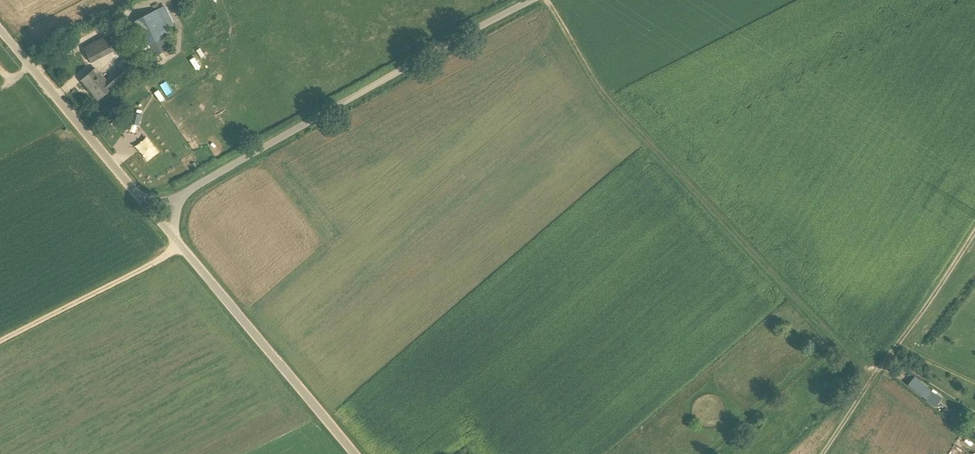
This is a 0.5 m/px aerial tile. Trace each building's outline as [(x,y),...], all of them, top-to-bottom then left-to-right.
[(174,24),(165,6),(133,22),(146,46),(149,44),(155,56),(168,50),(164,41),(166,40),(164,36),(170,33),(167,27),(174,24)] [(105,36),(83,48),(91,62),(113,50),(105,36)] [(196,57),(191,59),(196,69),(201,66),(196,57)] [(136,67),(129,60),(106,80),(96,68),(81,81),(98,100),(107,92),(136,67)] [(130,123),(140,126),(143,115),(133,113),(130,123)] [(196,161),(191,164),(194,170),(199,167),(196,161)] [(912,376),(906,386),(935,406),(941,397),(912,376)]
